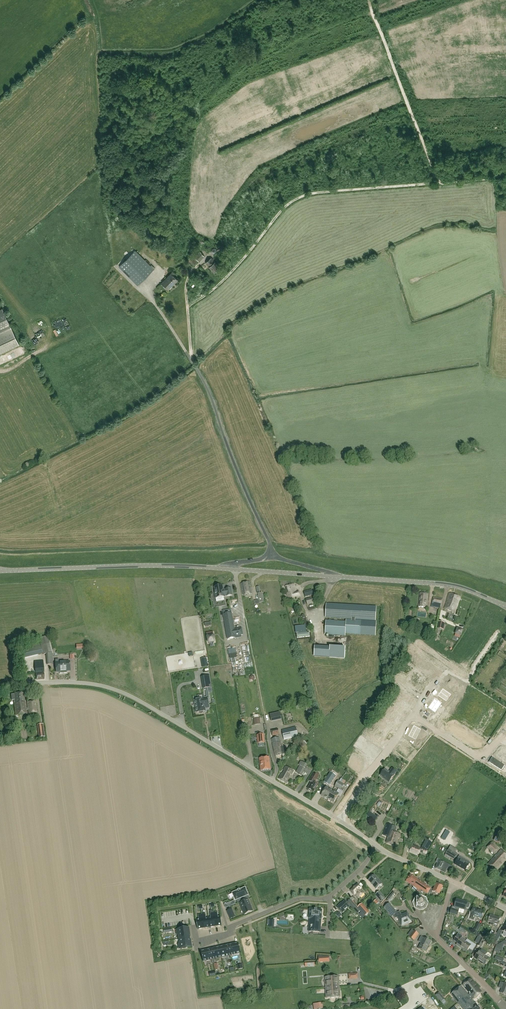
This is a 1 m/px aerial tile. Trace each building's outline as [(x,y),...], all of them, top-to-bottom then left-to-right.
[(191,256),(188,259),(193,265),(196,262),(195,260),(197,259),(198,261),(204,256),(200,251),(199,253),(196,249),(192,253),(195,256),(193,258),(191,256)] [(119,266),(138,285),(154,269),(135,251),(119,266)] [(219,267),(211,258),(205,263),(213,272),(219,267)] [(168,289),(177,280),(171,273),(162,283),(168,289)] [(1,308),(0,309),(0,353),(19,344),(1,308)] [(56,326),(60,330),(66,325),(62,321),(56,326)] [(249,582),(241,584),(243,596),(252,594),(249,582)] [(294,585),(285,587),(288,599),(300,596),(298,592),(296,593),(294,585)] [(231,589),(223,590),(223,586),(214,588),(215,593),(214,593),(215,599),(224,597),(232,596),(231,589)] [(418,607),(426,608),(428,594),(420,593),(418,607)] [(444,609),(455,613),(460,598),(449,594),(447,599),(447,600),(444,609)] [(433,597),(431,607),(440,609),(442,599),(433,597)] [(326,604),(325,618),(351,620),(351,621),(355,621),(355,620),(360,620),(375,621),(376,607),(361,606),(326,604)] [(223,615),(227,640),(236,638),(236,637),(243,635),(242,628),(234,630),(232,613),(223,615)] [(326,621),(325,635),(345,636),(345,634),(347,634),(360,635),(375,636),(376,622),(361,621),(355,621),(351,621),(346,620),(346,622),(344,622),(326,621)] [(445,623),(438,622),(436,629),(443,631),(445,623)] [(459,625),(455,634),(461,636),(465,627),(459,625)] [(52,664),(51,653),(47,637),(39,639),(43,655),(46,654),(47,665),(52,664)] [(40,646),(17,652),(19,660),(42,655),(40,646)] [(315,647),(314,657),(330,658),(331,648),(315,647)] [(35,673),(44,673),(43,661),(34,661),(35,673)] [(423,674),(414,685),(421,691),(430,680),(425,676),(429,671),(422,665),(419,668),(422,671),(421,673),(423,674)] [(210,676),(201,677),(203,689),(203,691),(206,691),(207,698),(208,700),(209,699),(207,688),(212,688),(210,676)] [(443,688),(438,695),(445,700),(450,692),(443,688)] [(410,697),(406,702),(414,708),(417,703),(413,699),(415,697),(409,692),(407,695),(410,697)] [(24,693),(11,695),(12,701),(14,700),(16,716),(26,714),(24,693)] [(435,697),(428,707),(436,712),(442,702),(435,697)] [(195,702),(194,703),(195,706),(196,706),(197,713),(199,713),(200,714),(203,713),(203,712),(204,712),(205,712),(205,709),(209,708),(208,700),(207,698),(199,699),(200,700),(195,701),(195,702)] [(403,700),(399,704),(402,707),(410,713),(414,708),(406,702),(403,700)] [(28,714),(37,713),(35,702),(27,703),(28,714)] [(399,711),(397,714),(401,717),(403,714),(406,717),(410,713),(402,707),(399,711)] [(281,720),(279,713),(269,715),(271,723),(281,720)] [(395,717),(391,722),(399,727),(403,722),(395,717)] [(391,722),(388,727),(396,733),(399,727),(391,722)] [(414,725),(408,736),(416,740),(421,730),(414,725)] [(296,727),(282,731),(284,741),(298,737),(296,727)] [(372,727),(369,731),(378,737),(381,733),(372,727)] [(388,727),(385,732),(393,738),(396,733),(388,727)] [(370,735),(367,739),(376,745),(379,741),(370,735)] [(279,738),(271,740),(275,757),(284,754),(283,747),(281,748),(279,738)] [(496,757),(505,763),(505,762),(505,763),(505,750),(503,747),(501,750),(500,750),(496,757)] [(270,770),(269,758),(259,759),(261,771),(270,770)] [(493,760),(490,764),(500,771),(503,766),(493,760)] [(298,765),(299,766),(296,772),(302,776),(307,765),(300,761),(298,765)] [(290,774),(291,775),(293,771),(285,766),(283,770),(284,771),(282,774),(281,774),(278,779),(286,784),(290,778),(288,778),(290,774)] [(385,780),(389,783),(393,776),(394,774),(390,771),(389,773),(384,770),(380,776),(385,780)] [(330,772),(324,782),(329,786),(335,776),(330,772)] [(308,782),(311,783),(310,784),(310,785),(307,789),(308,790),(312,793),(313,792),(313,793),(318,785),(315,783),(316,781),(318,777),(319,775),(315,773),(314,775),(313,774),(308,782)] [(335,787),(339,781),(340,779),(336,777),(335,779),(334,778),(331,785),(335,787)] [(339,781),(335,787),(340,790),(345,782),(341,779),(340,782),(339,781)] [(327,800),(332,791),(326,787),(321,796),(327,800)] [(332,791),(327,800),(333,803),(338,796),(340,797),(343,792),(338,790),(336,793),(332,791)] [(374,822),(377,818),(369,812),(366,816),(374,822)] [(386,843),(396,847),(400,835),(389,831),(387,837),(388,837),(386,843)] [(497,836),(493,841),(497,844),(502,840),(497,836)] [(427,851),(425,850),(428,843),(424,841),(421,848),(422,848),(422,849),(412,845),(409,852),(418,856),(420,852),(426,854),(427,852),(427,851)] [(495,855),(500,849),(492,842),(487,848),(495,855)] [(450,846),(449,849),(445,855),(454,860),(458,854),(455,853),(456,850),(450,846)] [(501,850),(488,864),(496,872),(505,860),(505,854),(501,850)] [(457,859),(454,865),(465,871),(468,866),(470,863),(459,857),(457,859)] [(435,862),(438,863),(435,869),(445,873),(449,865),(439,861),(440,859),(437,858),(435,862)] [(368,881),(376,889),(382,884),(374,875),(368,881)] [(416,883),(418,880),(410,875),(406,882),(410,885),(408,886),(411,888),(412,886),(413,887),(416,883)] [(431,889),(418,880),(416,883),(413,887),(420,891),(420,890),(427,895),(428,892),(431,894),(432,892),(439,895),(442,887),(435,884),(433,890),(431,889)] [(355,895),(358,898),(364,893),(361,890),(361,889),(358,885),(350,891),(354,895),(355,895)] [(249,898),(248,896),(245,888),(232,893),(235,901),(236,901),(237,903),(247,899),(249,898)] [(375,895),(381,902),(385,898),(379,892),(375,895)] [(424,900),(421,898),(417,900),(415,903),(416,907),(420,909),(424,907),(425,904),(424,900)] [(240,903),(244,915),(253,911),(248,900),(240,903)] [(357,914),(360,911),(359,910),(350,900),(347,902),(357,914)] [(452,906),(451,909),(450,914),(457,916),(459,909),(465,910),(466,908),(467,909),(467,908),(468,908),(469,904),(469,903),(456,900),(454,907),(452,906)] [(336,908),(342,914),(350,906),(345,901),(340,905),(336,908)] [(362,904),(360,905),(357,908),(359,910),(360,911),(362,913),(365,916),(369,912),(362,904)] [(395,919),(398,917),(402,926),(411,922),(407,913),(401,915),(400,912),(396,913),(389,904),(384,908),(391,917),(393,916),(395,919)] [(473,908),(471,912),(470,912),(467,919),(474,921),(476,918),(481,919),(483,911),(473,908)] [(322,910),(309,910),(309,919),(308,932),(320,933),(321,920),(322,910)] [(217,912),(213,913),(214,917),(216,927),(222,926),(220,917),(218,917),(217,912)] [(488,922),(490,923),(490,925),(493,926),(493,924),(497,925),(499,918),(490,915),(488,922)] [(179,940),(190,939),(188,929),(187,929),(186,926),(179,928),(180,931),(177,931),(179,940)] [(419,934),(414,931),(409,937),(414,941),(419,934)] [(487,941),(492,943),(492,942),(493,940),(494,940),(495,937),(497,934),(494,932),(490,938),(489,937),(487,941)] [(458,943),(457,945),(466,952),(468,948),(472,951),(476,945),(467,939),(465,942),(461,939),(462,937),(458,934),(454,941),(458,943)] [(421,937),(419,939),(418,942),(421,944),(418,949),(425,952),(430,942),(421,937)] [(191,947),(190,939),(179,940),(180,949),(191,947)] [(228,945),(231,956),(240,954),(238,943),(228,945)] [(231,956),(228,945),(219,947),(222,958),(231,956)] [(222,958),(219,947),(210,949),(213,960),(222,958)] [(203,962),(213,960),(210,949),(201,951),(203,962)] [(481,950),(479,952),(474,958),(484,965),(489,959),(485,957),(487,954),(481,950)] [(326,988),(339,987),(338,977),(325,978),(326,988)] [(470,979),(466,982),(474,991),(478,987),(470,979)] [(466,982),(462,985),(470,994),(474,991),(466,982)] [(452,995),(457,1001),(463,1008),(480,1008),(475,1004),(472,1000),(469,996),(468,995),(461,986),(451,994),(452,995)] [(339,998),(339,987),(326,988),(326,999),(339,998)] [(470,994),(468,995),(469,996),(472,1000),(482,993),(478,988),(478,987),(474,991),(470,994)] [(439,993),(435,996),(441,1002),(445,1000),(439,993)]
